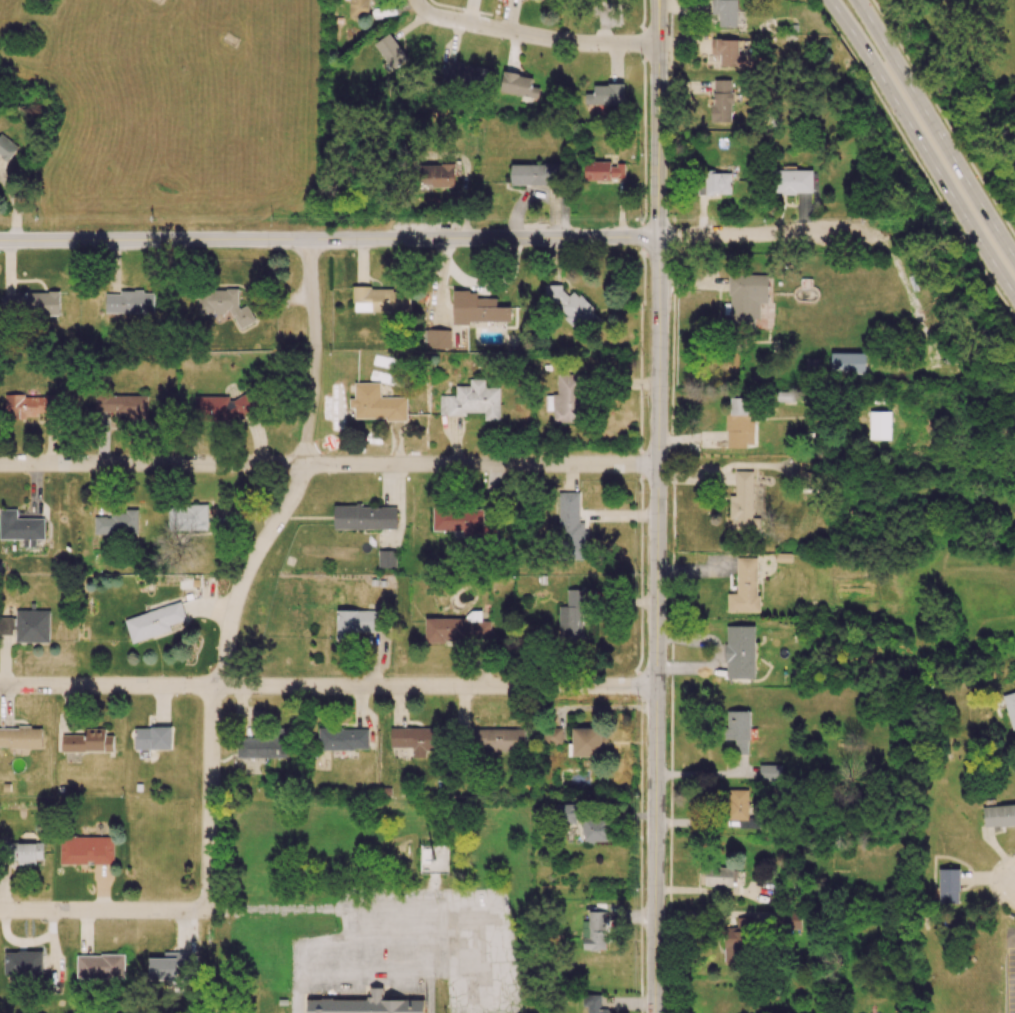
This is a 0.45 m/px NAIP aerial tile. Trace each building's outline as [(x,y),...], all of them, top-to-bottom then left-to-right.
[(369,16),(369,0),(349,0),(348,16),(369,16)] [(709,14),(719,14),(719,27),(737,27),(737,0),(710,0),(709,14)] [(407,59),(389,33),(374,44),(392,70),(407,59)] [(753,55),(738,54),(738,39),(711,39),(711,55),(720,55),(720,67),(753,67),(753,55)] [(487,69),(446,61),(441,84),(483,92),(487,69)] [(533,78),(503,71),(500,91),(537,99),(539,88),(531,86),(533,78)] [(711,123),(732,122),(731,80),(711,80),(711,123)] [(624,104),(623,84),(593,84),(593,94),(585,94),(585,105),(624,104)] [(18,144),(0,135),(0,155),(10,161),(18,144)] [(624,164),(611,164),(611,160),(584,161),(584,180),(625,179),(624,164)] [(511,163),(511,184),(560,186),(561,164),(511,163)] [(454,165),(419,164),(418,187),(453,187),(454,165)] [(812,194),(812,170),(776,171),(776,194),(812,194)] [(731,194),(730,172),(703,172),(704,194),(731,194)] [(768,274),(730,274),(729,327),(755,328),(755,319),(759,319),(760,303),(767,303),(768,274)] [(593,326),(601,317),(579,295),(570,295),(569,296),(558,285),(545,285),(546,300),(574,328),(576,326),(593,326)] [(198,313),(235,313),(235,325),(251,325),(251,307),(238,307),(238,289),(198,290),(198,313)] [(353,289),(353,311),(409,311),(409,289),(353,289)] [(510,323),(510,307),(497,307),(497,298),(477,298),(477,291),(453,291),(453,322),(510,323)] [(59,315),(59,292),(15,292),(15,297),(1,297),(1,306),(28,306),(29,315),(59,315)] [(153,293),(105,292),(105,312),(153,313),(153,293)] [(450,349),(450,330),(425,329),(424,348),(450,349)] [(865,373),(865,353),(831,353),(831,373),(865,373)] [(820,358),(805,358),(805,371),(820,371),(820,358)] [(581,422),(581,390),(592,390),(593,375),(557,375),(556,396),(547,396),(547,411),(553,411),(553,422),(581,422)] [(499,388),(486,387),(486,379),(470,379),(470,386),(456,386),(456,396),(440,396),(440,415),(467,415),(467,412),(484,412),(484,420),(499,420),(499,388)] [(354,419),(406,419),(406,397),(380,397),(380,382),(355,383),(355,399),(349,399),(349,408),(354,408),(354,419)] [(776,402),(797,402),(797,392),(776,392),(776,402)] [(147,396),(94,394),(94,411),(114,412),(114,416),(125,416),(125,420),(147,421),(147,396)] [(5,395),(5,418),(37,418),(37,412),(55,412),(55,395),(5,395)] [(229,396),(211,396),(211,418),(251,418),(251,397),(229,397),(229,396)] [(750,398),(731,398),(730,414),(727,414),(726,446),(753,447),(754,421),(749,420),(750,398)] [(891,412),(869,411),(869,439),(890,439),(891,412)] [(753,471),(735,471),(734,496),(730,496),(729,529),(758,529),(758,519),(752,519),(753,471)] [(579,492),(559,492),(559,545),(572,545),(572,559),(584,559),(584,538),(586,538),(586,522),(580,522),(579,492)] [(207,505),(166,507),(167,529),(208,527),(207,505)] [(396,506),(334,506),(334,529),(396,529),(396,506)] [(23,546),(36,546),(36,539),(45,539),(44,518),(17,519),(17,509),(0,509),(0,539),(23,539),(23,546)] [(94,516),(94,535),(137,536),(138,510),(111,509),(111,517),(94,516)] [(462,531),(462,537),(482,537),(482,510),(433,509),(432,530),(462,531)] [(379,567),(396,567),(396,550),(379,550),(379,567)] [(758,611),(757,558),(736,558),(737,594),(727,594),(727,612),(758,611)] [(583,589),(567,589),(567,606),(559,606),(559,641),(583,641),(583,589)] [(131,643),(171,631),(169,625),(186,620),(181,602),(124,619),(131,643)] [(50,642),(49,610),(16,610),(16,643),(50,642)] [(336,640),(361,640),(361,631),(381,632),(381,611),(336,610),(336,640)] [(425,641),(491,641),(491,621),(481,621),(481,611),(465,611),(466,618),(425,619),(425,641)] [(12,635),(12,618),(0,618),(0,635),(12,635)] [(754,626),(725,626),(726,678),(755,678),(754,626)] [(1014,729),(1014,692),(1002,695),(1011,730),(1014,729)] [(748,754),(749,711),(726,711),(726,740),(735,740),(735,754),(748,754)] [(172,749),(172,727),(135,727),(135,749),(172,749)] [(439,727),(390,729),(390,748),(412,747),(413,757),(426,757),(426,750),(439,750),(439,727)] [(42,728),(0,728),(0,748),(42,748),(42,728)] [(62,751),(113,752),(113,735),(105,735),(105,729),(86,728),(86,735),(62,734),(62,751)] [(237,758),(290,758),(290,728),(272,728),(272,738),(237,738),(237,758)] [(368,749),(368,728),(319,729),(319,750),(368,749)] [(562,745),(562,728),(542,728),(542,745),(562,745)] [(524,729),(475,729),(475,751),(524,752),(524,729)] [(572,755),(608,756),(608,729),(572,729),(572,755)] [(781,781),(781,765),(760,765),(759,780),(781,781)] [(748,790),(729,789),(728,819),(747,820),(748,790)] [(575,804),(556,804),(556,823),(576,823),(575,804)] [(983,806),(984,827),(1014,826),(1014,805),(983,806)] [(583,842),(607,842),(607,819),(583,820),(583,842)] [(739,828),(754,828),(753,819),(739,820),(739,828)] [(59,863),(113,864),(114,837),(60,836),(59,863)] [(42,860),(43,844),(11,843),(11,865),(36,865),(36,859),(42,860)] [(447,850),(433,850),(433,846),(427,847),(427,853),(420,853),(420,873),(447,872),(447,850)] [(733,868),(700,867),(700,886),(733,886),(733,868)] [(959,869),(938,869),(938,903),(959,903),(959,869)] [(801,930),(801,912),(781,911),(780,929),(801,930)] [(606,912),(589,912),(588,938),(583,937),(583,950),(605,950),(606,912)] [(724,961),(750,961),(749,918),(737,918),(737,927),(724,927),(724,961)] [(43,952),(5,951),(4,974),(42,975),(43,952)] [(191,953),(163,952),(163,958),(148,958),(148,980),(176,980),(176,974),(191,974),(191,953)] [(77,954),(77,977),(123,978),(124,955),(77,954)] [(307,1012),(423,1012),(423,1000),(383,999),(383,988),(371,988),(371,999),(307,999),(307,1012)] [(588,1012),(611,1012),(611,1009),(601,1009),(601,995),(583,995),(583,1006),(588,1006),(588,1012)]
